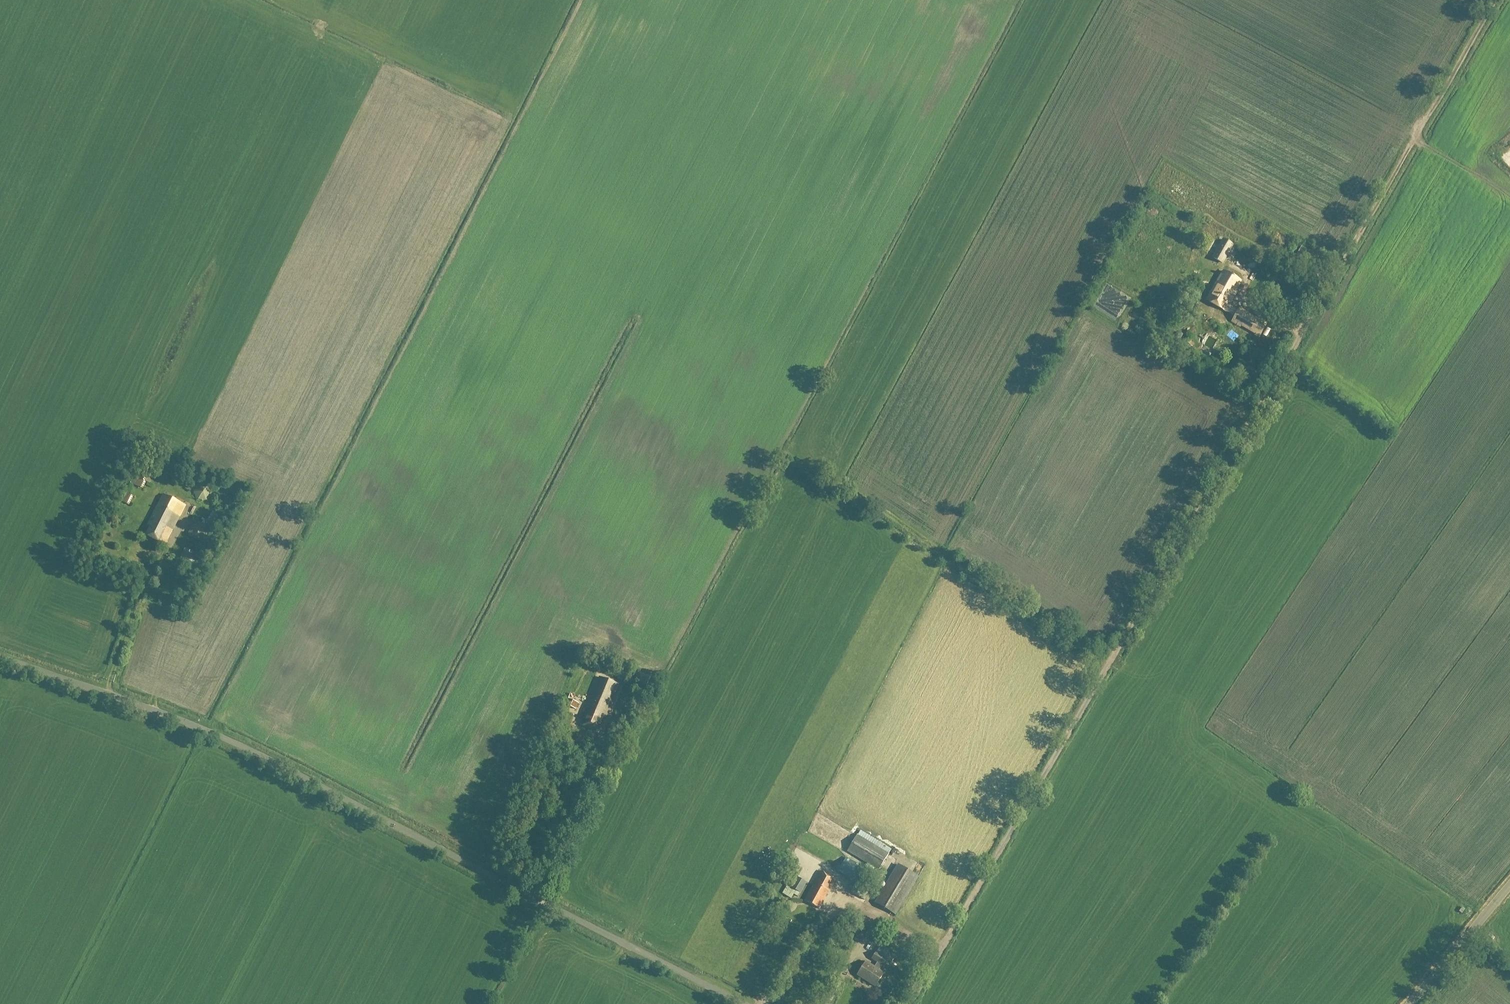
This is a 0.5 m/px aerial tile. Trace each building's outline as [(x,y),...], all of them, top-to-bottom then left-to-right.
[(1212,259),(1221,264),(1231,247),(1222,241),(1212,259)] [(1301,246),(1296,255),(1312,265),(1318,256),(1301,246)] [(1238,282),(1222,273),(1205,301),(1222,311),(1238,282)] [(1264,326),(1238,311),(1232,320),(1259,335),(1264,326)] [(1171,340),(1179,344),(1183,335),(1176,332),(1171,340)] [(139,466),(134,478),(147,483),(152,471),(139,466)] [(149,527),(145,536),(163,545),(183,506),(162,495),(146,526),(149,527)] [(211,512),(203,526),(194,521),(186,536),(201,544),(209,530),(218,516),(211,512)] [(184,549),(180,557),(193,564),(197,556),(184,549)] [(650,677),(639,672),(638,672),(633,681),(635,682),(645,687),(650,677)] [(595,686),(594,686),(582,715),(585,716),(582,724),(595,730),(601,716),(605,717),(615,693),(613,693),(616,685),(598,678),(595,686)] [(578,704),(567,700),(565,706),(575,710),(578,704)] [(862,831),(860,834),(873,842),(875,838),(862,831)] [(887,856),(887,855),(856,836),(846,851),(878,871),(887,856)] [(838,872),(851,879),(858,866),(845,859),(838,872)] [(897,865),(874,903),(893,915),(916,877),(897,865)] [(863,869),(858,866),(851,879),(850,882),(868,892),(872,884),(867,882),(873,871),(864,866),(863,869)] [(819,872),(803,901),(818,909),(834,880),(819,872)] [(796,878),(790,889),(799,894),(805,883),(796,878)] [(836,940),(841,924),(834,922),(828,938),(836,940)] [(880,965),(884,958),(876,953),(871,959),(876,962),(873,967),(865,962),(857,975),(874,987),(883,973),(876,969),(879,964),(880,965)]
